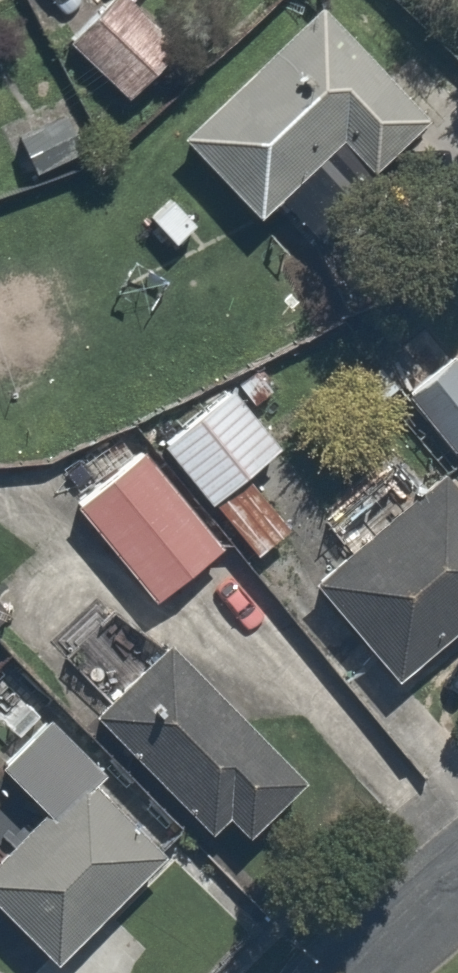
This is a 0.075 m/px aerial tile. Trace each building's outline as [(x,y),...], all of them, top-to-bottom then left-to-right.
[(67,41),(129,100),(182,45),(136,0),(107,0),(67,41)] [(183,139),(264,221),(345,140),(380,174),(436,118),(320,2),(183,139)] [(63,86),(10,107),(38,178),(91,157),(63,86)] [(413,395),(457,455),(457,361),(413,395)] [(234,387),(162,445),(216,512),(251,556),(298,518),(263,475),(289,454),(234,387)] [(144,448),(77,508),(158,599),(225,538),(144,448)] [(317,577),(400,683),(457,638),(457,468),(317,577)] [(51,532),(0,578),(0,617),(50,673),(121,609),(51,532)] [(245,817),(256,828),(303,784),(171,643),(94,716),(215,845),(245,817)] [(49,816),(0,862),(0,909),(55,968),(169,862),(101,789),(118,773),(60,711),(2,765),(49,816)]
